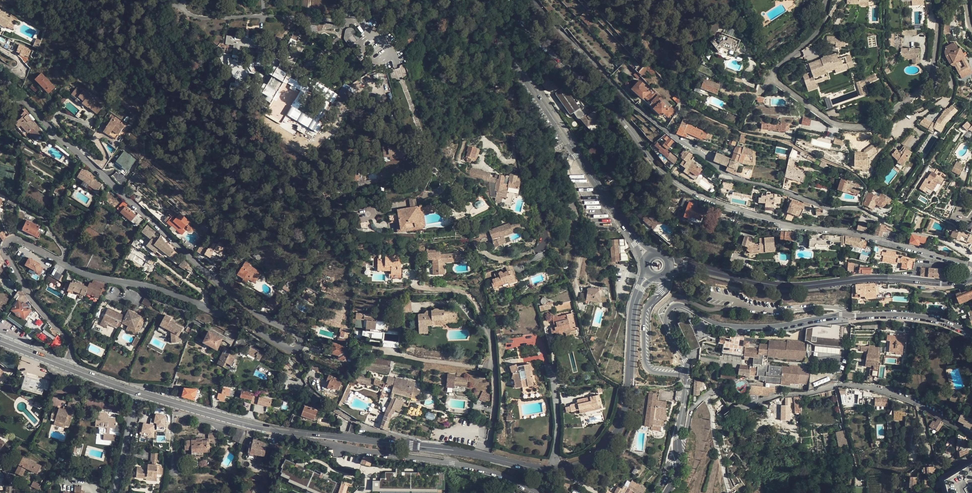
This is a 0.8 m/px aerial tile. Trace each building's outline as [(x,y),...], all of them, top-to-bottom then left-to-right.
[(12,29),(17,20),(10,17),(0,11),(0,25),(5,27),(6,26),(12,29)] [(593,23),(584,13),(580,17),(589,27),(593,23)] [(766,25),(763,20),(757,23),(760,28),(766,25)] [(715,35),(719,23),(713,21),(709,33),(715,35)] [(332,25),(316,23),(317,32),(331,28),(332,25)] [(343,38),(345,41),(357,32),(354,28),(350,27),(347,28),(345,29),(345,30),(343,38)] [(740,40),(722,33),(712,41),(718,50),(723,46),(735,51),(740,40)] [(232,55),(239,56),(240,46),(258,48),(260,36),(252,35),(251,38),(226,35),(225,44),(233,45),(232,55)] [(902,37),(894,37),(894,46),(894,48),(901,49),(902,49),(902,37)] [(297,42),(291,38),(286,49),(292,52),(297,42)] [(955,43),(945,47),(946,49),(946,50),(945,52),(945,54),(946,56),(951,65),(952,65),(953,66),(955,66),(959,74),(970,68),(965,57),(960,49),(958,50),(955,43)] [(31,50),(19,45),(17,51),(20,53),(20,55),(24,56),(24,55),(28,56),(31,50)] [(258,48),(240,46),(239,56),(257,58),(258,48)] [(902,49),(901,49),(901,60),(906,60),(906,58),(912,58),(920,58),(920,49),(902,49)] [(827,54),(812,63),(816,70),(807,74),(813,84),(818,81),(818,80),(821,79),(822,80),(826,78),(828,82),(829,83),(839,77),(838,76),(842,74),(838,67),(835,69),(827,54)] [(284,81),(287,76),(292,67),(281,61),(263,92),(273,99),(284,81)] [(646,63),(638,72),(642,75),(647,69),(650,72),(649,72),(652,75),(656,72),(655,71),(654,70),(652,68),(649,65),(648,64),(647,63),(646,63)] [(959,74),(962,79),(971,73),(971,72),(970,68),(959,74)] [(41,73),(35,79),(43,88),(48,93),(55,87),(41,73)] [(294,80),(287,76),(284,81),(291,86),(296,89),(300,91),(303,86),(300,83),(294,80)] [(303,86),(300,91),(286,115),(300,123),(303,118),(311,123),(308,128),(317,134),(322,125),(317,122),(320,119),(323,120),(327,112),(324,110),(329,102),(333,104),(337,96),(308,78),(303,86)] [(708,80),(704,79),(700,88),(708,91),(717,94),(720,85),(717,84),(708,80)] [(644,85),(640,80),(632,89),(642,99),(645,97),(652,103),(650,105),(662,116),(664,113),(670,119),(673,116),(674,117),(677,112),(652,89),(650,92),(643,86),(644,85)] [(87,107),(88,106),(97,114),(103,106),(78,86),(71,94),(77,99),(78,97),(83,101),(82,103),(87,107)] [(556,94),(565,107),(566,108),(567,107),(571,112),(572,113),(573,113),(574,113),(577,117),(578,118),(579,118),(580,118),(587,127),(593,122),(586,114),(591,111),(585,103),(582,104),(583,106),(580,108),(571,95),(573,94),(570,91),(565,88),(562,90),(561,89),(556,93),(556,94)] [(830,97),(824,99),(827,109),(833,107),(830,97)] [(962,103),(961,102),(957,108),(960,111),(965,105),(962,103)] [(945,125),(958,111),(951,104),(941,115),(942,114),(937,119),(935,123),(924,118),(920,122),(919,125),(932,131),(934,129),(941,133),(945,125)] [(19,116),(20,118),(15,123),(19,127),(21,125),(28,133),(29,132),(35,139),(43,132),(28,115),(30,113),(25,107),(22,109),(24,111),(19,116)] [(123,113),(120,117),(126,121),(129,117),(123,113)] [(111,119),(106,126),(112,131),(109,135),(115,140),(123,128),(126,123),(115,116),(114,119),(112,117),(111,119)] [(801,125),(810,126),(811,118),(802,117),(801,125)] [(311,123),(303,118),(300,123),(308,128),(311,123)] [(682,136),(684,132),(702,140),(703,138),(705,139),(706,138),(709,139),(711,134),(689,125),(690,122),(684,118),(676,134),(682,136)] [(971,126),(967,122),(963,126),(968,131),(970,129),(971,130),(971,126)] [(109,135),(112,131),(106,126),(103,131),(109,135)] [(914,136),(909,132),(900,143),(904,146),(905,145),(907,146),(914,136)] [(674,142),(676,144),(678,143),(673,139),(669,136),(666,134),(662,137),(666,140),(663,144),(668,149),(674,142)] [(403,153),(403,155),(406,155),(405,145),(402,145),(402,143),(401,140),(391,141),(392,143),(383,144),(384,157),(390,156),(390,154),(403,153)] [(669,151),(658,141),(654,145),(660,149),(659,151),(674,163),(678,159),(671,153),(669,151)] [(909,151),(903,147),(899,152),(896,150),(891,145),(886,151),(892,155),(895,158),(894,159),(897,162),(895,166),(900,170),(903,166),(912,153),(909,151)] [(465,156),(474,160),(475,157),(477,149),(472,147),(468,146),(467,151),(466,155),(465,155),(465,156)] [(736,147),(731,159),(738,162),(743,147),(736,147)] [(747,148),(743,147),(738,162),(739,162),(742,163),(755,165),(755,150),(747,148)] [(127,171),(136,160),(124,150),(115,162),(127,171)] [(875,166),(880,170),(892,155),(886,151),(882,156),(875,166)] [(962,160),(966,161),(971,152),(969,151),(968,153),(967,155),(965,157),(962,160)] [(693,153),(691,152),(685,152),(682,155),(681,158),(684,160),(687,162),(684,167),(686,169),(684,171),(688,174),(690,171),(697,176),(702,169),(692,161),(689,160),(692,155),(693,153)] [(731,159),(716,153),(713,161),(727,167),(737,170),(739,162),(738,162),(731,159)] [(855,160),(851,160),(851,166),(852,167),(853,168),(853,169),(855,169),(861,169),(862,169),(863,169),(863,170),(864,170),(866,170),(868,170),(868,155),(855,155),(855,159),(855,160)] [(788,165),(795,168),(798,162),(789,159),(788,165)] [(951,171),(959,175),(964,165),(956,161),(951,171)] [(795,168),(788,165),(785,177),(803,183),(806,172),(795,168)] [(488,182),(490,177),(491,174),(471,168),(468,176),(488,182)] [(89,185),(98,191),(102,185),(93,179),(94,177),(81,169),(80,171),(77,177),(89,185)] [(347,179),(358,179),(358,172),(358,170),(350,171),(350,174),(347,174),(347,179)] [(934,173),(932,172),(927,179),(926,179),(920,189),(925,192),(928,188),(933,191),(938,183),(940,184),(944,179),(943,179),(945,176),(941,173),(939,176),(937,175),(934,173)] [(499,175),(498,179),(494,178),(490,177),(488,182),(489,183),(489,186),(495,187),(494,190),(497,191),(496,195),(502,197),(506,197),(507,191),(502,190),(503,184),(508,185),(508,187),(519,189),(520,181),(517,180),(518,176),(509,174),(509,177),(504,176),(499,175)] [(852,180),(842,177),(838,190),(844,192),(848,193),(849,190),(855,192),(854,195),(857,196),(858,194),(859,193),(860,191),(857,189),(858,188),(859,188),(859,187),(859,186),(859,185),(858,184),(856,183),(855,184),(851,183),(852,180)] [(733,184),(723,181),(722,187),(731,190),(733,184)] [(54,191),(61,195),(65,187),(61,185),(61,186),(58,185),(54,191)] [(133,199),(138,203),(146,194),(141,189),(133,199)] [(869,192),(863,205),(873,209),(876,204),(880,207),(882,207),(883,207),(884,207),(885,206),(886,205),(886,204),(886,203),(889,205),(892,200),(886,197),(878,191),(873,192),(872,194),(869,192)] [(762,198),(760,198),(759,203),(766,203),(766,207),(774,207),(774,203),(780,203),(780,197),(776,197),(777,195),(770,194),(770,195),(766,195),(766,196),(762,196),(762,198)] [(416,197),(409,198),(410,208),(417,207),(416,197)] [(786,205),(789,207),(787,214),(795,217),(795,215),(798,216),(799,216),(800,216),(801,215),(803,209),(801,208),(802,206),(803,203),(789,198),(786,205)] [(377,200),(375,208),(383,210),(385,202),(377,200)] [(117,209),(121,212),(125,206),(127,204),(124,201),(117,209)] [(417,207),(410,208),(397,210),(398,214),(388,215),(390,223),(396,222),(400,221),(401,230),(411,228),(421,226),(418,212),(434,209),(435,209),(434,205),(417,208),(417,207)] [(704,210),(688,205),(684,216),(689,218),(689,216),(700,220),(704,210)] [(120,212),(124,215),(128,218),(132,221),(137,226),(139,224),(142,221),(136,216),(125,206),(121,212),(120,212)] [(193,228),(193,227),(189,224),(187,227),(186,226),(176,217),(178,215),(173,211),(171,212),(169,210),(168,212),(170,214),(167,217),(165,219),(164,220),(171,226),(172,224),(178,230),(182,235),(187,229),(189,231),(190,231),(191,231),(192,231),(193,230),(193,229),(193,228)] [(654,213),(650,210),(643,217),(643,218),(643,219),(643,220),(644,220),(646,222),(653,229),(653,231),(653,232),(654,233),(655,233),(656,233),(657,234),(667,242),(669,242),(672,243),(674,241),(663,231),(660,227),(658,225),(658,224),(658,223),(657,223),(654,219),(655,217),(655,216),(655,215),(654,213)] [(948,221),(952,214),(944,210),(941,217),(948,221)] [(35,236),(37,231),(39,226),(26,220),(22,229),(28,233),(33,235),(35,236)] [(867,224),(859,222),(857,230),(868,232),(869,226),(867,226),(867,224)] [(503,244),(501,237),(500,236),(513,231),(510,223),(489,231),(492,238),(495,247),(503,244)] [(152,236),(153,234),(156,231),(148,225),(142,232),(150,238),(152,236)] [(885,232),(887,227),(878,225),(877,230),(875,229),(874,235),(877,236),(882,237),(883,232),(885,232)] [(952,231),(949,236),(956,239),(955,242),(969,249),(969,248),(971,246),(971,245),(971,236),(970,234),(969,236),(963,233),(961,232),(960,234),(956,232),(957,229),(949,225),(947,229),(952,231)] [(480,239),(487,236),(485,230),(477,233),(479,237),(480,239)] [(793,242),(793,232),(785,232),(784,241),(793,242)] [(809,247),(816,247),(815,245),(829,245),(831,245),(831,244),(831,245),(832,245),(833,244),(833,243),(833,242),(841,242),(841,247),(845,247),(845,243),(846,236),(810,235),(809,247)] [(912,235),(910,243),(919,246),(920,243),(925,244),(927,238),(921,237),(920,237),(912,235)] [(65,245),(72,249),(77,240),(70,236),(65,245)] [(757,253),(775,252),(774,237),(760,238),(760,244),(755,244),(754,239),(745,236),(742,246),(750,248),(744,254),(749,259),(757,258),(757,253)] [(865,241),(865,240),(855,238),(855,239),(846,236),(845,243),(853,246),(854,247),(857,247),(863,248),(864,248),(865,247),(866,243),(866,242),(865,241)] [(159,238),(158,240),(156,242),(151,239),(146,245),(155,252),(159,248),(175,260),(180,254),(170,247),(164,242),(165,241),(159,237),(159,238)] [(479,239),(480,239),(479,237),(472,240),(475,246),(480,245),(480,244),(481,243),(479,239)] [(212,254),(215,256),(216,254),(219,256),(224,248),(222,247),(222,246),(218,243),(217,244),(215,243),(214,244),(213,243),(209,249),(208,248),(207,250),(201,246),(197,252),(204,256),(205,254),(210,257),(212,254)] [(611,257),(619,257),(618,246),(619,246),(619,243),(610,244),(611,257)] [(426,248),(427,258),(438,257),(437,247),(426,248)] [(445,276),(445,274),(433,274),(433,272),(445,272),(444,262),(461,261),(460,255),(458,255),(458,251),(457,250),(456,250),(455,250),(454,251),(454,254),(440,255),(440,257),(440,259),(433,259),(433,268),(427,269),(427,278),(445,276)] [(880,252),(879,255),(882,255),(884,255),(883,262),(898,264),(898,262),(902,263),(901,268),(907,269),(907,268),(913,269),(915,260),(915,258),(903,256),(902,256),(902,257),(901,257),(901,259),(898,258),(898,256),(896,256),(897,252),(886,251),(886,252),(880,252)] [(374,255),(374,267),(377,267),(392,267),(392,270),(392,278),(402,278),(402,265),(401,265),(401,256),(374,255)] [(194,266),(185,257),(179,266),(184,269),(185,268),(191,271),(194,266)] [(243,279),(245,277),(249,279),(255,283),(261,273),(249,266),(250,264),(246,261),(237,275),(243,279)] [(853,271),(854,263),(848,262),(848,264),(845,264),(845,267),(848,267),(848,271),(853,271)] [(223,265),(218,274),(222,277),(227,268),(223,265)] [(928,277),(929,268),(921,268),(920,275),(921,275),(924,276),(928,277)] [(945,270),(929,268),(928,277),(944,279),(944,278),(947,278),(948,278),(949,276),(950,276),(950,274),(950,273),(949,272),(948,271),(947,271),(945,271),(945,270)] [(496,278),(492,280),(493,283),(492,283),(493,288),(508,283),(508,284),(518,281),(514,269),(507,271),(505,272),(505,273),(503,273),(502,273),(502,272),(501,272),(500,272),(499,272),(499,273),(499,274),(499,275),(495,276),(496,278)] [(55,284),(58,280),(49,275),(46,279),(55,284)] [(92,284),(103,288),(104,285),(105,283),(93,280),(92,284)] [(95,294),(95,295),(99,297),(100,295),(103,296),(107,287),(104,285),(103,288),(92,284),(90,283),(88,287),(87,289),(84,287),(84,285),(73,281),(72,283),(71,282),(70,283),(67,281),(64,289),(67,291),(68,288),(73,290),(74,288),(81,291),(80,293),(85,295),(86,293),(91,295),(92,292),(95,294)] [(877,295),(876,286),(865,287),(865,284),(856,285),(856,293),(856,295),(860,294),(860,296),(860,297),(866,296),(866,298),(877,297),(877,295)] [(16,299),(18,296),(22,291),(19,289),(14,298),(16,299)] [(601,289),(587,289),(587,293),(586,299),(586,300),(599,302),(601,289)] [(971,292),(971,290),(968,291),(967,289),(965,290),(965,291),(956,295),(957,297),(960,304),(971,299),(971,303),(971,291),(971,292)] [(22,291),(18,296),(26,302),(28,299),(22,291)] [(3,310),(9,299),(0,293),(0,308),(3,310)] [(153,301),(145,297),(141,303),(149,308),(153,301)] [(278,304),(272,298),(266,304),(269,307),(269,306),(273,309),(278,304)] [(541,302),(538,303),(540,311),(551,309),(553,308),(552,305),(553,305),(552,302),(547,303),(548,302),(548,301),(547,299),(546,298),(545,298),(543,298),(542,299),(541,300),(541,301),(541,302)] [(411,300),(402,301),(403,313),(411,312),(411,300)] [(19,301),(12,310),(16,313),(16,314),(19,316),(20,316),(25,319),(31,310),(28,307),(28,306),(25,304),(24,303),(23,304),(19,301)] [(126,316),(108,308),(102,320),(108,323),(108,324),(115,327),(118,321),(122,323),(126,316)] [(412,322),(418,322),(419,333),(428,333),(428,325),(433,325),(432,320),(445,319),(459,319),(458,310),(439,310),(438,309),(437,309),(436,309),(435,309),(434,310),(433,311),(427,311),(424,314),(418,314),(418,315),(412,315),(412,322)] [(16,313),(12,310),(8,316),(23,327),(28,321),(25,319),(20,316),(19,316),(16,314),(16,313)] [(128,326),(135,329),(134,329),(138,331),(144,319),(140,317),(141,316),(128,310),(126,316),(122,323),(128,326)] [(401,318),(356,313),(355,327),(395,331),(401,332),(402,322),(401,322),(401,318)] [(160,325),(171,331),(172,343),(180,342),(180,335),(183,328),(170,321),(172,318),(165,315),(160,325)] [(200,315),(193,318),(203,323),(210,321),(200,315)] [(340,328),(338,339),(345,340),(345,339),(348,339),(349,335),(352,336),(352,327),(346,326),(346,327),(340,326),(341,324),(321,318),(320,323),(326,324),(327,321),(331,322),(330,325),(340,328)] [(699,346),(686,320),(678,323),(691,351),(699,346)] [(818,326),(806,328),(805,340),(813,345),(842,347),(849,346),(849,323),(818,326)] [(135,329),(128,326),(126,330),(136,335),(138,331),(134,329),(135,329)] [(209,331),(203,342),(217,350),(220,344),(216,342),(218,336),(209,331)] [(754,357),(767,359),(768,357),(769,345),(760,344),(759,348),(748,347),(749,342),(744,341),(744,337),(731,335),(730,339),(725,338),(724,344),(723,353),(751,357),(754,357)] [(898,336),(888,335),(887,341),(890,341),(889,352),(895,352),(895,354),(907,355),(907,349),(903,349),(903,345),(904,345),(905,340),(898,339),(898,336)] [(58,346),(62,340),(56,337),(53,343),(58,346)] [(787,342),(769,341),(769,345),(768,357),(805,361),(807,342),(787,340),(787,342)] [(350,348),(333,343),(330,353),(335,354),(334,359),(338,360),(339,358),(346,361),(350,348)] [(373,346),(357,343),(356,350),(372,352),(373,346)] [(240,350),(256,359),(256,357),(257,355),(256,354),(258,351),(245,344),(240,350)] [(237,354),(231,351),(228,349),(225,347),(223,353),(221,355),(220,357),(220,359),(217,364),(223,367),(225,363),(231,366),(237,354)] [(877,366),(879,348),(869,347),(868,351),(868,354),(867,354),(865,367),(871,368),(871,366),(877,366)] [(388,375),(391,362),(368,356),(365,369),(388,375)] [(781,381),(790,382),(790,383),(799,384),(799,383),(809,384),(810,374),(807,373),(807,367),(805,367),(789,365),(789,367),(769,365),(769,363),(767,363),(767,359),(754,357),(753,366),(750,366),(750,370),(750,375),(759,376),(759,380),(766,381),(765,383),(781,385),(781,381)] [(311,368),(317,371),(319,364),(313,362),(311,368)] [(535,384),(530,363),(517,367),(516,364),(509,366),(516,389),(535,384)] [(50,381),(25,374),(21,388),(37,393),(38,388),(43,390),(48,391),(50,381)] [(453,385),(467,386),(468,378),(455,377),(455,375),(447,374),(446,387),(453,387),(453,385)] [(331,380),(329,382),(327,387),(333,389),(333,388),(338,390),(342,381),(329,375),(328,379),(331,380)] [(378,386),(379,381),(374,379),(353,376),(351,378),(357,380),(362,381),(362,383),(372,385),(373,384),(378,386)] [(392,392),(394,393),(411,398),(415,383),(396,378),(395,381),(387,379),(386,384),(394,386),(393,387),(392,392)] [(703,380),(695,380),(694,395),(698,396),(700,394),(700,387),(703,387),(703,380)] [(777,388),(752,385),(746,394),(769,396),(769,392),(776,393),(777,388)] [(184,390),(179,388),(177,396),(181,397),(181,396),(195,400),(198,389),(184,388),(184,390)] [(224,401),(225,395),(229,396),(230,389),(223,388),(222,394),(218,393),(217,398),(219,399),(219,400),(224,401)] [(839,388),(838,388),(841,395),(842,400),(847,398),(848,403),(853,402),(853,401),(858,402),(858,401),(863,401),(864,391),(846,388),(839,388)] [(485,402),(489,394),(483,391),(479,399),(485,402)] [(97,394),(89,392),(89,394),(87,398),(95,400),(97,394)] [(657,394),(649,393),(644,426),(651,427),(651,430),(661,431),(661,427),(663,427),(664,420),(665,420),(665,416),(666,408),(666,401),(656,400),(657,394)] [(601,404),(599,395),(592,396),(592,397),(584,398),(578,400),(577,400),(577,401),(577,402),(577,403),(579,410),(585,409),(595,406),(601,404)] [(801,396),(785,397),(785,401),(794,401),(795,413),(801,413),(801,396)] [(395,410),(399,412),(403,402),(393,397),(392,399),(392,398),(386,411),(384,417),(380,428),(389,431),(390,428),(387,427),(392,414),(393,414),(395,410)] [(731,410),(721,397),(715,403),(717,406),(715,408),(718,412),(716,413),(720,418),(724,415),(731,410)] [(271,406),(272,399),(258,398),(258,405),(271,406)] [(76,403),(69,401),(67,408),(69,408),(74,410),(76,403)] [(304,403),(303,405),(317,411),(319,405),(311,402),(310,405),(304,403)] [(303,411),(302,415),(314,420),(317,411),(303,405),(302,410),(303,411)] [(63,409),(59,408),(58,411),(53,410),(51,418),(55,419),(56,417),(61,419),(61,421),(65,422),(65,425),(69,426),(74,410),(69,408),(68,411),(63,409)] [(905,411),(893,411),(894,421),(902,420),(902,416),(905,416),(905,411)] [(107,412),(97,412),(95,426),(100,426),(99,434),(104,435),(103,440),(114,441),(117,418),(109,417),(109,416),(107,412)] [(150,423),(141,423),(141,437),(154,438),(155,423),(157,423),(156,430),(165,430),(166,415),(155,414),(155,419),(151,419),(150,423)] [(961,414),(961,415),(958,421),(964,424),(963,425),(971,429),(971,419),(961,414)] [(294,415),(289,425),(295,426),(299,418),(294,415)] [(943,422),(938,419),(935,422),(933,421),(929,426),(933,429),(934,428),(938,431),(943,422)] [(351,422),(349,432),(355,432),(358,425),(351,422)] [(244,430),(238,428),(233,440),(241,444),(244,438),(241,437),(244,430)] [(847,445),(844,431),(836,432),(839,447),(847,445)] [(950,454),(952,452),(951,451),(954,446),(954,438),(952,438),(951,439),(950,440),(949,441),(948,442),(951,444),(945,451),(948,454),(949,453),(950,454)] [(196,440),(185,441),(185,455),(192,454),(192,456),(203,456),(203,452),(208,452),(207,445),(209,445),(209,441),(202,441),(202,442),(196,442),(196,440)] [(957,441),(958,456),(967,455),(966,440),(957,441)] [(252,442),(251,442),(248,453),(256,454),(255,458),(257,458),(256,462),(262,463),(263,459),(264,460),(267,445),(252,442)] [(159,453),(151,453),(151,461),(152,462),(156,462),(158,462),(159,453)] [(363,456),(362,456),(361,457),(363,458),(360,464),(370,466),(373,457),(363,456)] [(23,457),(19,465),(16,473),(22,476),(26,468),(37,473),(41,466),(23,457)] [(285,460),(279,476),(289,479),(288,482),(301,487),(302,484),(313,488),(316,481),(311,479),(313,473),(305,470),(306,468),(285,460)] [(142,469),(142,468),(137,467),(136,477),(146,478),(146,480),(152,480),(152,477),(157,477),(157,474),(162,475),(162,468),(160,468),(158,467),(158,465),(156,465),(152,465),(148,464),(148,470),(142,469)] [(934,467),(923,468),(924,474),(934,475),(934,467)] [(372,480),(372,491),(383,492),(383,481),(392,482),(393,472),(385,472),(385,479),(380,479),(380,481),(372,480)] [(615,492),(631,492),(632,491),(635,492),(643,492),(646,488),(632,480),(631,482),(628,488),(624,486),(623,486),(622,489),(618,487),(614,492),(615,492)] [(33,481),(31,486),(39,490),(41,485),(33,481)] [(357,482),(356,485),(359,486),(358,490),(338,483),(337,488),(336,488),(334,492),(346,492),(349,492),(364,492),(366,486),(362,485),(363,483),(360,482),(360,483),(357,482)]
